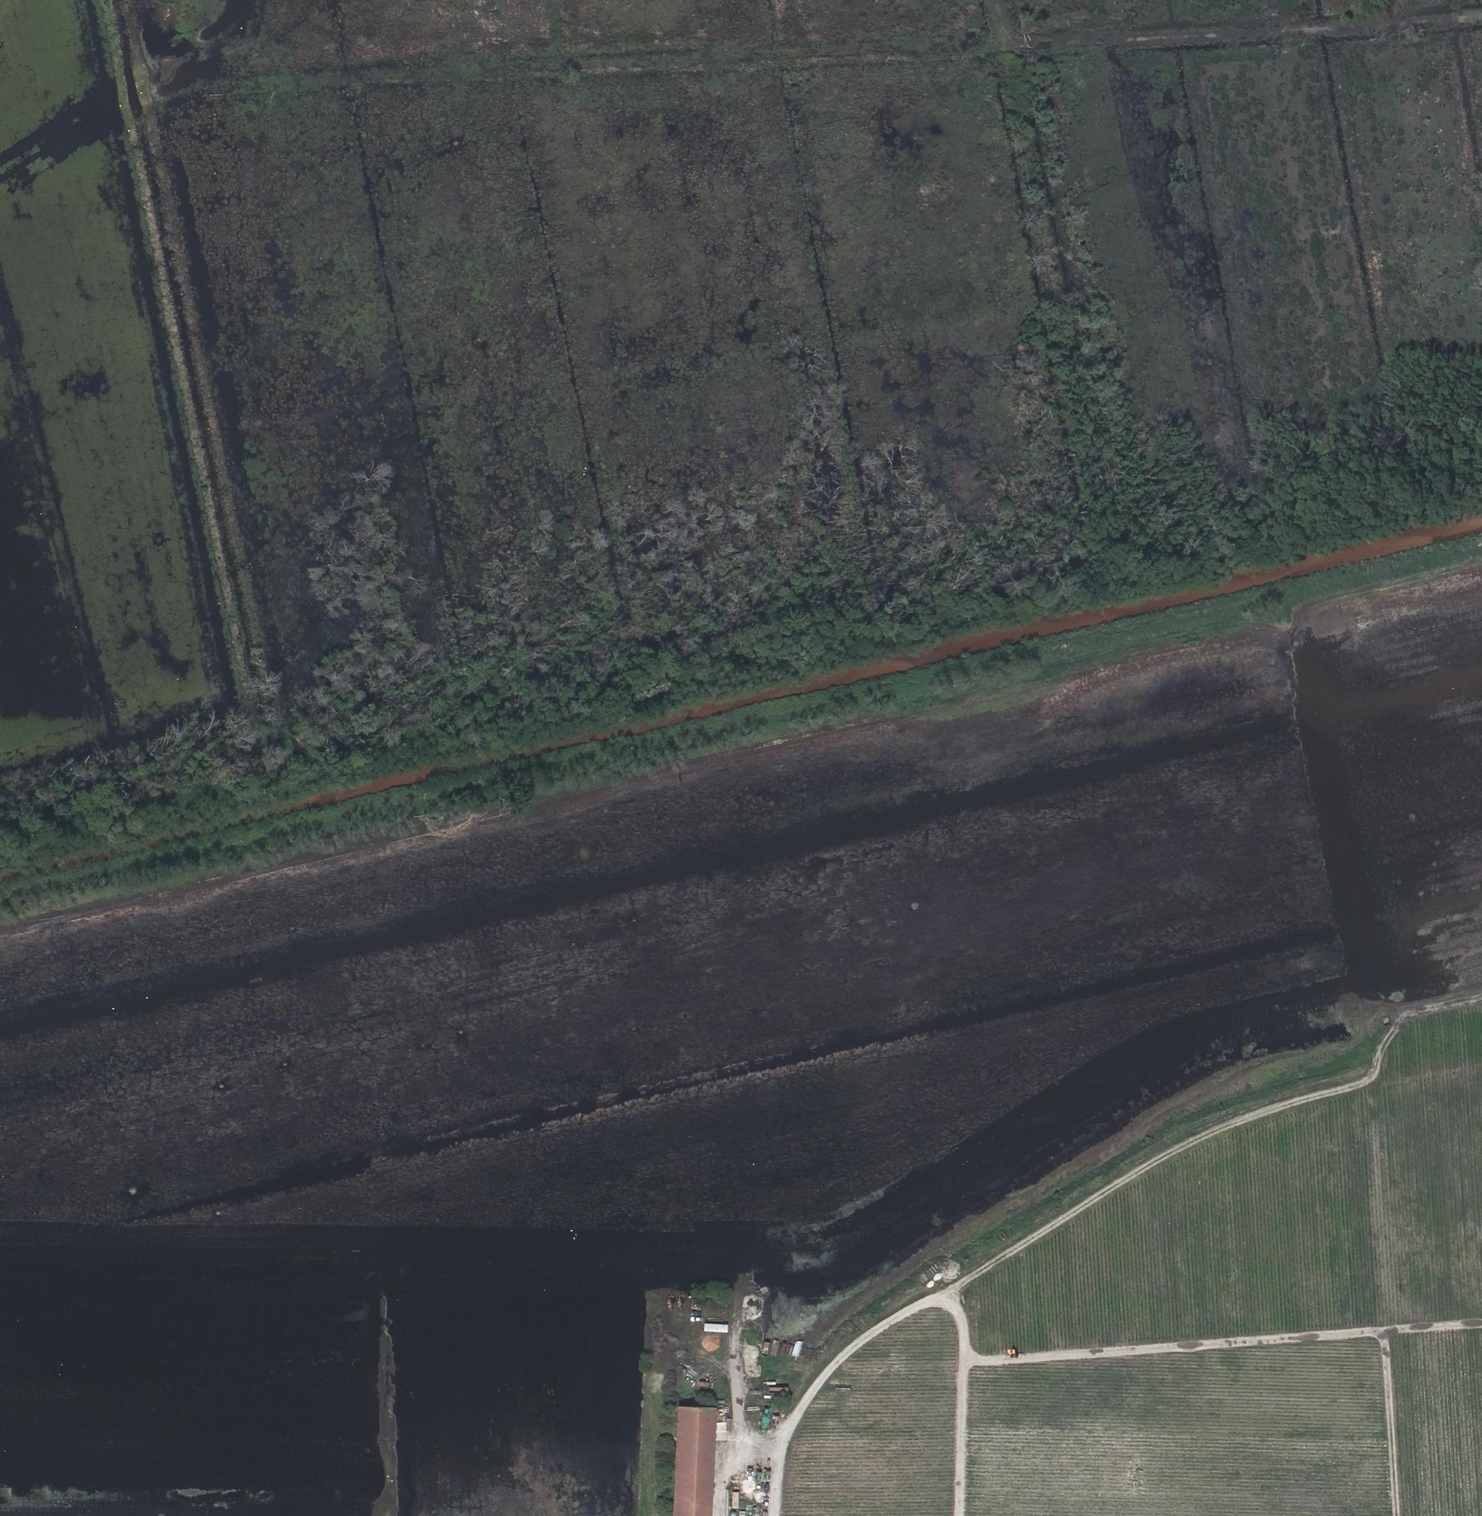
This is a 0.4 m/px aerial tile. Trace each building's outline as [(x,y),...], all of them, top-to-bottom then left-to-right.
[(678,1406),(673,1515),(707,1515),(713,1408),(678,1406)]
